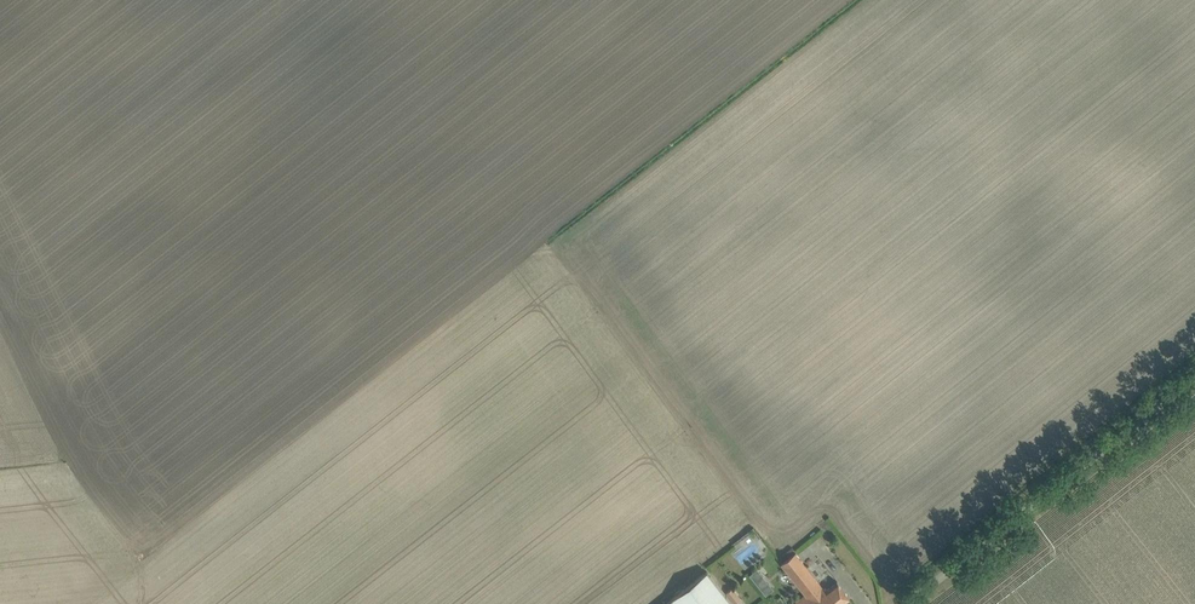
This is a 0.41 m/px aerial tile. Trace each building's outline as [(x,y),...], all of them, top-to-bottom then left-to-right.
[(780,564),(799,588),(804,594),(792,603),(842,603),(851,597),(843,588),(838,582),(827,591),(819,582),(795,552),(780,564)] [(708,571),(673,598),(678,603),(733,603),(708,571)] [(774,590),(770,584),(762,590),(766,596),(774,590)] [(726,592),(736,603),(737,603),(743,599),(733,587),(726,592)]
